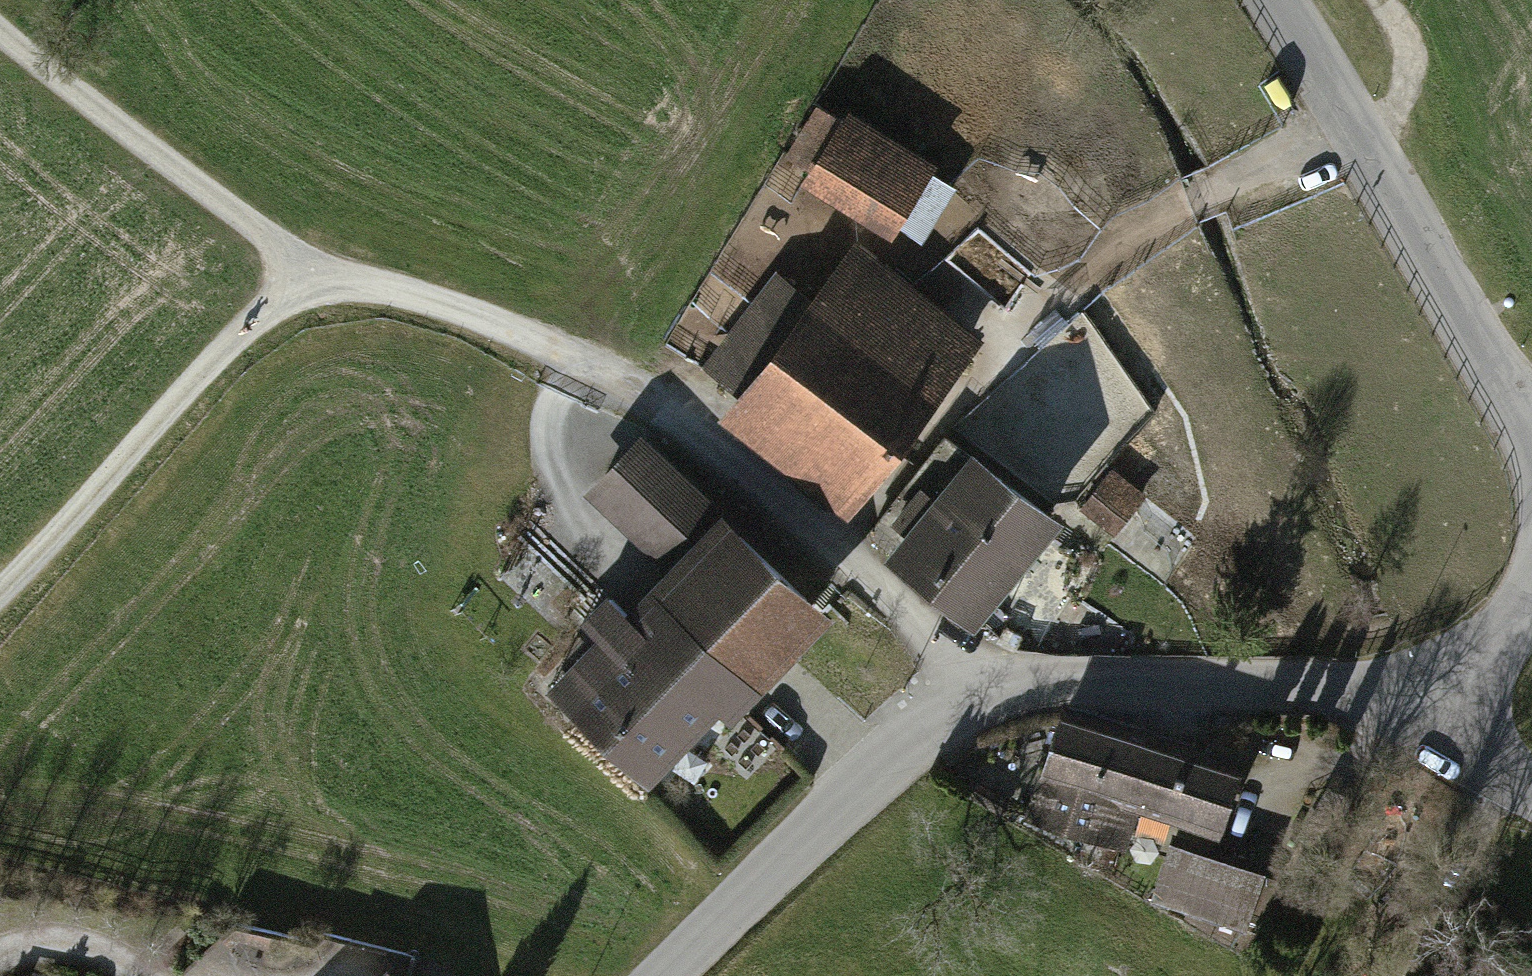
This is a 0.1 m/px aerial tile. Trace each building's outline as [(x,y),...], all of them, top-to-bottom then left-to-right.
[(846,111),(799,185),(891,242),(937,167),(846,111)] [(733,391),(715,414),(844,513),(982,336),(852,235),(807,294),(773,267),(698,364),(733,391)] [(1106,456),(1161,416),(1087,313),(1031,353),(1106,456)] [(541,679),(644,776),(714,702),(728,716),(831,608),(638,425),(581,485),(660,560),(622,600),(603,581),(576,610),(592,625),(541,679)] [(881,547),(970,619),(1060,508),(970,436),(881,547)] [(1246,772),(1069,720),(1039,822),(1146,854),(1157,815),(1227,836),(1246,772)] [(1178,835),(1158,896),(1235,922),(1256,860),(1178,835)] [(389,959),(372,975),(406,975),(389,959)]
